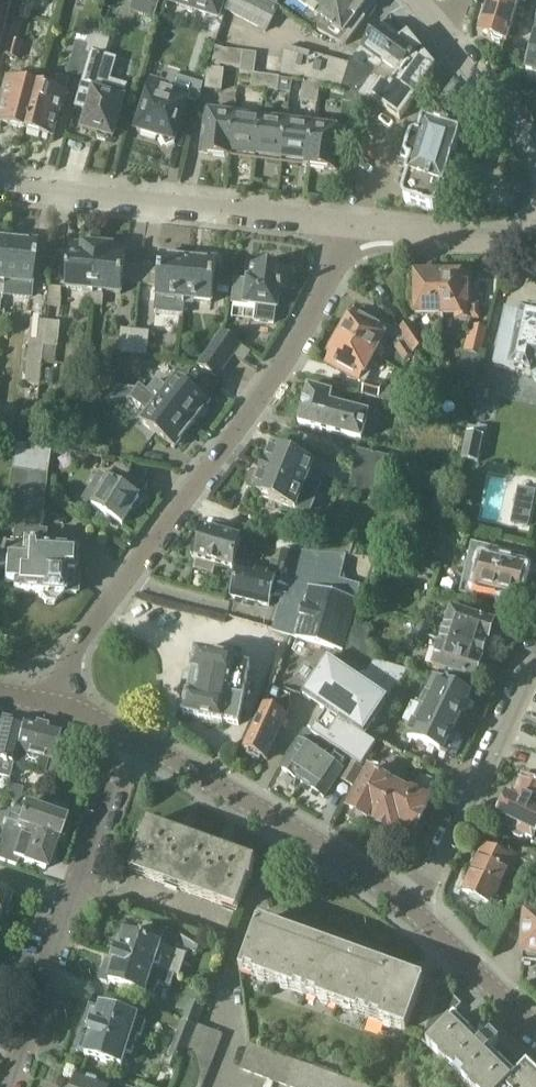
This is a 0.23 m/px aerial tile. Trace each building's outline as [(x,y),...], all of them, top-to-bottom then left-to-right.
[(12,0),(0,0),(0,48),(12,0)] [(160,0),(133,0),(130,12),(154,19),(160,0)] [(165,3),(220,20),(226,0),(166,0),(165,3)] [(265,0),(231,0),(225,10),(267,33),(281,8),(265,0)] [(320,17),(313,27),(343,44),(346,44),(364,20),(357,14),(367,0),(298,0),(320,17)] [(510,0),(491,0),(481,36),(494,39),(496,43),(502,45),(506,43),(509,44),(520,3),(510,0)] [(355,54),(378,71),(402,38),(380,21),(355,54)] [(359,95),(371,99),(400,119),(435,68),(407,34),(402,38),(378,71),(370,82),(359,95)] [(531,57),(522,54),(518,68),(529,71),(528,74),(530,74),(531,81),(535,82),(535,37),(531,57)] [(19,60),(23,44),(11,41),(7,57),(19,60)] [(67,75),(83,79),(90,54),(87,53),(90,45),(77,42),(67,75)] [(306,78),(357,94),(359,95),(370,82),(378,71),(355,54),(349,63),(286,46),(282,73),(307,76),(306,78)] [(240,74),(253,75),(254,74),(257,54),(225,50),(216,47),(212,65),(240,68),(240,74)] [(75,108),(89,112),(84,128),(97,132),(98,137),(106,140),(110,136),(113,137),(129,86),(111,81),(118,59),(108,56),(109,56),(91,51),(90,54),(83,79),(75,108)] [(208,68),(208,69),(206,89),(222,91),(225,70),(208,68)] [(26,131),(38,86),(23,82),(24,75),(13,72),(9,78),(6,77),(2,92),(5,93),(0,112),(0,124),(26,131)] [(264,90),(266,76),(254,74),(253,75),(251,89),(264,90)] [(53,90),(38,86),(26,131),(55,139),(63,109),(65,110),(69,94),(66,94),(70,80),(57,76),(53,90)] [(280,78),(266,76),(264,90),(278,92),(280,78)] [(176,141),(189,97),(165,90),(167,83),(153,79),(138,130),(163,137),(167,145),(175,141),(176,141)] [(317,104),(320,83),(306,82),(306,84),(303,84),(301,102),(317,104)] [(371,99),(359,95),(357,94),(353,107),(365,112),(371,99)] [(231,151),(235,114),(207,111),(202,153),(230,157),(231,151)] [(253,154),(256,155),(260,118),(235,114),(231,151),(241,153),(243,155),(251,156),(253,154)] [(260,118),(256,155),(268,156),(269,159),(278,160),(280,158),(282,158),(287,121),(260,118)] [(421,138),(418,137),(417,137),(416,137),(415,138),(414,139),(413,140),(413,142),(406,140),(402,155),(408,157),(408,158),(408,159),(408,160),(408,161),(409,162),(410,163),(413,164),(404,197),(404,199),(404,200),(405,201),(406,202),(407,202),(434,210),(435,210),(436,209),(437,209),(438,208),(439,206),(444,188),(446,189),(463,130),(429,120),(427,125),(425,124),(421,138)] [(298,160),(308,161),(314,124),(287,121),(282,158),(286,158),(288,161),(296,162),(298,160)] [(341,128),(314,124),(308,161),(308,167),(336,170),(341,128)] [(8,239),(4,281),(32,284),(36,242),(32,242),(31,238),(24,237),(22,240),(8,239)] [(94,290),(98,245),(71,242),(67,287),(94,290)] [(98,245),(94,290),(123,292),(127,247),(98,245)] [(185,298),(189,257),(176,256),(175,252),(167,251),(166,254),(162,254),(158,296),(185,298)] [(203,258),(189,257),(185,298),(214,301),(218,260),(214,259),(213,256),(205,255),(203,258)] [(285,291),(289,269),(256,264),(255,270),(252,270),(251,281),(238,279),(234,301),(248,303),(248,304),(258,305),(256,320),(275,322),(277,308),(278,305),(281,303),(282,295),(280,292),(280,290),(285,291)] [(444,314),(443,276),(415,276),(411,279),(411,291),(415,294),(416,294),(416,314),(444,314)] [(471,276),(443,276),(444,314),(457,314),(457,320),(476,320),(476,310),(471,310),(471,276)] [(507,309),(495,365),(532,373),(535,379),(535,316),(507,309)] [(341,336),(375,354),(382,341),(386,344),(392,335),(393,332),(389,330),(366,317),(366,316),(355,310),(341,336)] [(38,387),(41,364),(45,321),(30,320),(24,386),(26,386),(38,387)] [(45,321),(41,364),(55,366),(59,323),(45,321)] [(412,322),(400,329),(417,351),(427,345),(412,322)] [(413,354),(417,351),(400,329),(397,325),(389,330),(393,332),(392,335),(397,347),(396,348),(405,361),(414,355),(413,354)] [(481,357),(487,329),(475,326),(468,354),(481,357)] [(119,352),(134,353),(136,331),(122,330),(119,352)] [(136,331),(134,353),(147,354),(150,332),(136,331)] [(223,331),(215,342),(234,355),(242,344),(223,331)] [(367,368),(375,354),(341,336),(326,361),(338,368),(338,367),(365,382),(366,381),(372,370),(367,368)] [(226,367),(234,355),(215,342),(207,354),(226,367)] [(219,378),(226,367),(207,354),(199,365),(219,378)] [(148,390),(172,409),(194,426),(201,417),(205,416),(210,410),(208,407),(211,404),(178,378),(169,389),(157,379),(148,390)] [(362,394),(391,402),(395,389),(366,381),(365,382),(362,394)] [(172,409),(148,390),(141,385),(138,389),(116,385),(114,401),(131,397),(130,398),(150,413),(143,422),(176,448),(179,445),(182,445),(187,440),(186,435),(194,426),(172,409)] [(38,387),(26,386),(24,401),(37,402),(38,387)] [(309,389),(303,409),(299,425),(362,441),(369,415),(338,407),(340,397),(309,389)] [(395,389),(391,402),(404,405),(406,394),(395,389)] [(466,433),(461,459),(479,463),(484,438),(486,438),(488,428),(478,426),(477,428),(469,426),(467,433),(466,433)] [(17,441),(13,470),(48,475),(53,448),(17,441)] [(318,485),(324,471),(274,450),(263,476),(255,472),(252,474),(247,485),(248,489),(257,492),(256,493),(309,515),(321,486),(318,485)] [(359,450),(354,468),(384,477),(389,458),(359,450)] [(384,477),(354,468),(347,495),(377,503),(384,477)] [(13,470),(2,542),(40,549),(43,528),(39,527),(48,475),(13,470)] [(122,525),(139,498),(102,473),(94,484),(84,500),(93,505),(122,525)] [(531,503),(516,500),(511,525),(525,527),(528,528),(533,503),(531,503)] [(249,565),(252,557),(245,555),(246,551),(239,548),(241,541),(204,530),(201,539),(195,542),(191,555),(195,560),(197,560),(194,569),(213,574),(215,566),(232,571),(235,561),(249,565)] [(324,534),(316,552),(350,555),(355,546),(324,534)] [(2,542),(0,556),(0,568),(5,568),(4,584),(14,584),(13,591),(40,592),(40,596),(46,604),(55,604),(62,597),(62,591),(77,592),(78,572),(73,572),(74,551),(40,549),(2,542)] [(523,569),(526,555),(472,542),(466,565),(467,565),(460,593),(476,597),(478,588),(498,593),(496,603),(514,607),(516,598),(517,598),(523,569)] [(288,597),(298,553),(283,549),(279,565),(273,563),(270,574),(239,567),(232,597),(270,606),(272,594),(288,597)] [(298,553),(288,597),(278,633),(344,652),(358,601),(337,595),(346,556),(319,554),(299,551),(298,553)] [(442,639),(489,655),(493,644),(495,645),(497,643),(501,631),(500,628),(493,626),(493,625),(451,611),(442,639)] [(419,622),(416,631),(427,634),(430,626),(419,622)] [(347,651),(373,660),(377,647),(367,643),(371,631),(355,626),(347,651)] [(427,634),(416,631),(412,642),(423,646),(427,634)] [(489,655),(442,639),(432,668),(475,682),(475,681),(482,683),(485,682),(489,669),(487,666),(486,666),(489,655)] [(239,726),(252,667),(236,664),(238,655),(224,652),(223,658),(198,653),(194,671),(190,671),(185,674),(182,690),(185,695),(188,695),(184,714),(239,726)] [(302,695),(325,711),(363,735),(371,724),(380,711),(388,699),(406,671),(375,662),(367,674),(365,673),(361,675),(358,679),(326,658),(302,695)] [(448,690),(432,682),(407,735),(447,755),(452,753),(458,740),(457,736),(451,732),(461,710),(466,708),(470,701),(468,696),(450,687),(448,690)] [(266,759),(287,717),(264,706),(244,749),(247,750),(245,753),(263,761),(264,758),(266,759)] [(375,743),(363,735),(325,711),(311,733),(361,765),(375,743)] [(13,765),(15,756),(16,751),(24,722),(2,716),(0,724),(0,775),(10,778),(13,765)] [(15,756),(13,765),(45,773),(46,772),(50,773),(61,763),(52,760),(60,730),(24,721),(24,722),(16,751),(15,756)] [(371,724),(363,735),(375,743),(383,732),(371,724)] [(284,770),(304,783),(323,754),(306,744),(312,734),(304,729),(298,739),(302,742),(284,770)] [(344,768),(323,754),(304,783),(325,797),(344,768)] [(533,754),(528,767),(535,772),(535,756),(533,754)] [(368,818),(376,822),(395,787),(393,786),(406,762),(398,758),(392,769),(384,765),(377,778),(371,774),(347,817),(363,826),(368,818)] [(354,786),(364,768),(351,761),(341,779),(354,786)] [(524,779),(535,784),(535,773),(528,769),(524,779)] [(395,787),(376,822),(394,832),(394,831),(405,837),(411,835),(414,829),(416,830),(423,815),(422,815),(430,802),(429,802),(437,788),(435,787),(434,781),(429,778),(424,781),(421,779),(411,796),(395,787)] [(524,779),(523,778),(513,800),(508,797),(497,821),(512,828),(511,830),(513,833),(519,836),(523,836),(524,834),(533,838),(535,832),(535,784),(524,779)] [(16,865),(17,859),(45,868),(56,838),(58,839),(64,836),(67,827),(64,821),(67,814),(66,809),(54,805),(51,808),(49,815),(29,808),(25,819),(12,815),(8,817),(0,840),(0,859),(16,865)] [(170,888),(189,838),(149,823),(130,873),(170,888)] [(189,838),(170,888),(237,913),(256,863),(189,838)] [(518,857),(502,849),(500,853),(484,846),(463,891),(469,894),(471,899),(480,903),(485,901),(491,904),(507,871),(511,873),(518,859),(518,857)] [(518,857),(518,859),(535,868),(535,851),(525,849),(522,848),(518,857)] [(7,904),(4,903),(10,885),(0,882),(0,924),(7,904)] [(526,916),(523,962),(535,963),(535,917),(526,916)] [(307,995),(325,946),(258,922),(241,971),(307,995)] [(195,954),(203,943),(182,929),(177,938),(180,940),(178,943),(195,954)] [(160,969),(176,974),(180,975),(187,953),(126,933),(126,935),(122,934),(117,949),(121,950),(120,952),(118,951),(118,953),(161,968),(160,969)] [(391,970),(325,946),(307,995),(373,1019),(391,970)] [(172,985),(176,974),(160,969),(161,968),(118,953),(115,962),(108,959),(101,979),(155,997),(160,981),(172,985)] [(424,982),(391,970),(373,1019),(407,1031),(424,982)] [(423,1042),(430,1048),(458,1019),(453,1015),(462,1005),(452,995),(439,990),(423,1042)] [(182,1021),(197,1027),(198,1025),(205,1006),(189,1001),(182,1021)] [(102,1007),(101,1009),(93,1006),(90,1007),(86,1021),(87,1024),(94,1026),(91,1036),(84,1034),(81,1035),(77,1049),(79,1052),(87,1054),(87,1056),(123,1067),(127,1052),(132,1054),(138,1036),(142,1037),(147,1021),(102,1007)] [(134,1008),(178,1032),(179,1028),(181,1023),(134,1006),(134,1008)] [(443,1061),(456,1047),(466,1036),(471,1032),(458,1019),(430,1048),(443,1061)] [(188,1051),(201,1055),(211,1030),(198,1025),(197,1027),(188,1051)] [(211,1030),(201,1055),(214,1060),(224,1035),(211,1030)] [(501,1042),(492,1033),(482,1044),(491,1052),(501,1042)] [(470,1086),(507,1086),(517,1076),(502,1061),(497,1066),(478,1047),(466,1036),(456,1047),(443,1061),(470,1086)] [(242,1070),(254,1074),(263,1049),(251,1045),(242,1070)] [(266,1078),(275,1053),(263,1049),(254,1074),(266,1078)] [(214,1060),(201,1055),(188,1051),(183,1062),(209,1072),(214,1060)] [(278,1083),(287,1058),(275,1053),(266,1078),(278,1083)] [(299,1062),(287,1058),(278,1083),(290,1086),(299,1062)] [(183,1063),(178,1074),(204,1084),(209,1072),(183,1062),(183,1063)] [(311,1067),(299,1062),(290,1086),(303,1086),(311,1067)] [(529,1064),(517,1076),(507,1086),(535,1086),(535,1071),(529,1064)] [(323,1071),(311,1067),(303,1086),(317,1086),(323,1071)] [(335,1076),(323,1071),(317,1086),(330,1086),(335,1076)] [(173,1086),(175,1086),(203,1086),(204,1084),(178,1074),(173,1086)] [(111,1082),(110,1085),(77,1075),(73,1086),(128,1086),(111,1082)] [(346,1080),(335,1076),(330,1086),(344,1086),(346,1080)]
